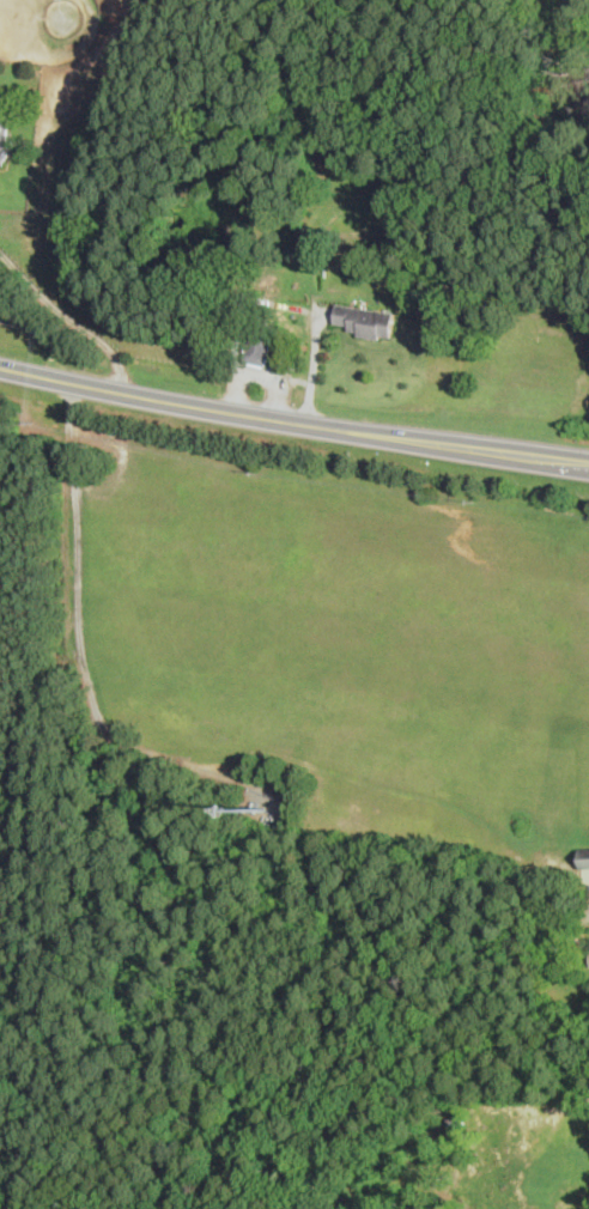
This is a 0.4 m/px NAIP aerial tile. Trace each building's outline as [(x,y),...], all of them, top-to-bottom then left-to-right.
[(6,165),(7,160),(8,160),(10,148),(14,148),(16,141),(11,140),(12,116),(0,115),(0,165),(6,165)] [(340,303),(339,315),(338,323),(353,327),(352,330),(362,333),(362,336),(383,340),(384,336),(396,338),(400,314),(340,303)] [(257,316),(247,362),(269,366),(280,322),(257,316)] [(578,850),(588,849),(588,866),(579,867),(578,850)] [(450,1119),(453,1126),(466,1123),(463,1116),(450,1119)]
